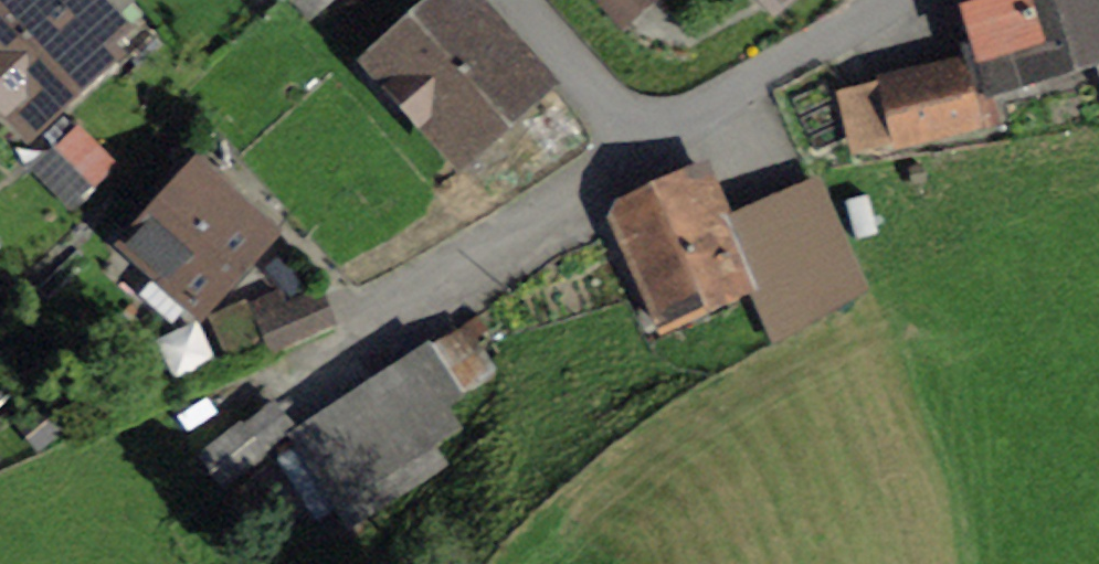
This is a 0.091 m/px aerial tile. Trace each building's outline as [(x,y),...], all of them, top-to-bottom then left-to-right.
[(30,118),(100,53),(51,0),(15,0),(0,14),(0,85),(30,118)] [(616,16),(633,0),(602,0),(616,16)] [(1001,78),(1091,49),(1098,74),(1098,0),(1088,0),(1084,1),(1083,0),(979,0),(1001,78)] [(454,2),(377,73),(400,99),(413,87),(462,142),(528,82),(454,2)] [(871,87),(883,144),(969,124),(955,67),(871,87)] [(87,122),(60,136),(87,188),(114,174),(87,122)] [(779,338),(861,291),(812,181),(728,217),(708,172),(609,217),(657,322),(733,288),(737,296),(756,288),(779,338)] [(171,203),(134,245),(199,304),(262,233),(208,184),(182,213),(171,203)] [(258,319),(271,351),(332,325),(318,293),(258,319)] [(427,350),(320,421),(349,465),(456,395),(427,350)]
